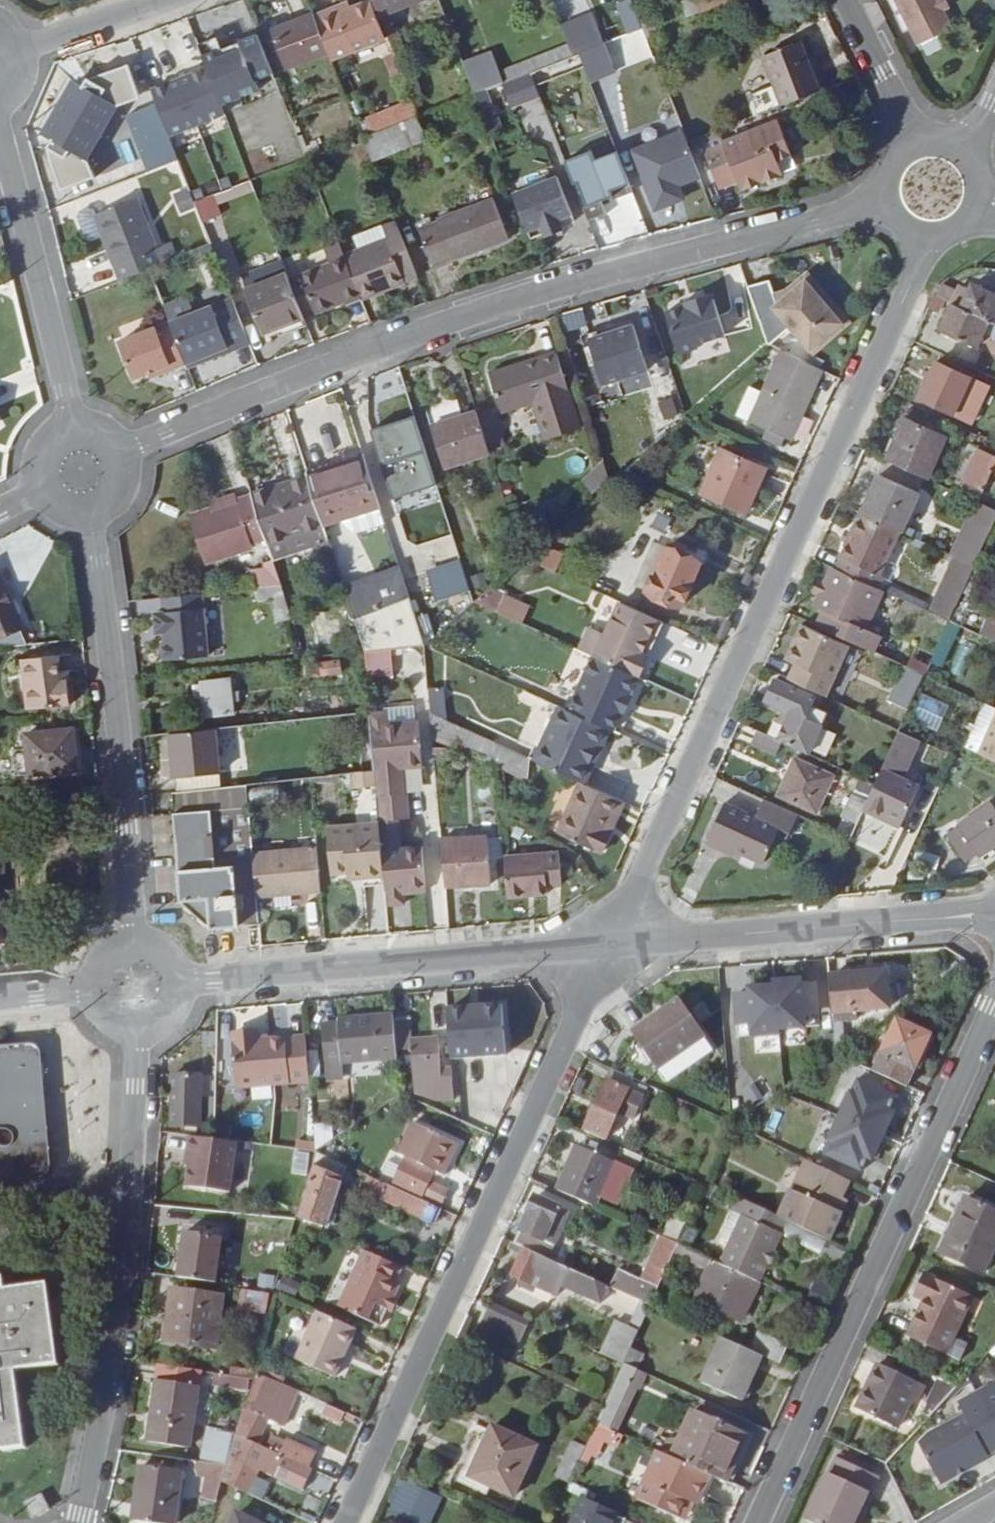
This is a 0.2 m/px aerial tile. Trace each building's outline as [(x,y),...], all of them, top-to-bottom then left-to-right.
[(334,59),(387,38),(372,0),(319,22),(331,52),(334,59)] [(381,15),(420,0),(376,0),(381,15)] [(684,0),(691,16),(731,0),(686,0),(684,0)] [(911,29),(912,29),(919,43),(951,27),(943,13),(937,0),(897,0),(911,29)] [(319,22),(315,12),(273,29),(287,68),(331,52),(319,22)] [(593,13),(562,25),(570,45),(574,55),(605,43),(593,13)] [(655,14),(640,21),(643,28),(646,38),(658,33),(654,21),(657,20),(655,14)] [(617,70),(651,59),(641,29),(608,39),(617,70)] [(276,77),(260,36),(225,50),(204,57),(208,68),(215,86),(223,104),(261,89),(258,84),(276,77)] [(220,39),(200,47),(204,57),(225,50),(220,39)] [(372,44),(355,53),(361,64),(378,56),(372,44)] [(551,64),(574,55),(570,45),(547,54),(551,64)] [(766,60),(785,109),(821,95),(802,45),(766,60)] [(495,86),(496,86),(503,83),(531,72),(551,64),(547,54),(491,76),(495,86)] [(103,77),(115,106),(141,96),(130,67),(103,77)] [(208,68),(153,88),(159,104),(171,135),(226,113),(223,104),(215,86),(208,68)] [(531,72),(503,83),(514,111),(542,100),(531,72)] [(86,155),(115,106),(76,84),(48,132),(86,155)] [(286,103),(279,84),(272,86),(280,106),(286,103)] [(683,89),(669,95),(680,122),(694,114),(683,89)] [(481,109),(476,94),(420,115),(386,128),(364,137),(374,160),(429,138),(428,133),(482,111),(481,109)] [(420,115),(415,103),(382,117),(386,128),(420,115)] [(171,135),(159,104),(129,116),(151,172),(180,160),(171,135)] [(481,109),(482,111),(499,154),(524,144),(520,133),(507,138),(493,104),(481,109)] [(775,124),(719,146),(734,183),(737,192),(779,176),(774,163),(788,158),(775,124)] [(681,131),(630,150),(653,212),(684,201),(679,187),(699,180),(681,131)] [(303,134),(299,136),(308,159),(317,155),(312,144),(307,145),(303,134)] [(700,153),(719,146),(715,137),(696,144),(700,153)] [(719,146),(700,153),(715,191),(734,183),(719,146)] [(591,152),(565,162),(574,184),(577,182),(586,206),(611,197),(609,191),(626,184),(614,152),(593,160),(591,152)] [(181,162),(185,171),(191,169),(187,159),(181,162)] [(252,181),(257,179),(254,172),(244,176),(246,183),(252,181)] [(216,195),(234,188),(230,177),(192,191),(197,203),(207,199),(211,197),(216,195)] [(559,177),(515,194),(529,232),(543,226),(546,233),(547,237),(565,230),(563,226),(561,220),(574,214),(559,177)] [(181,212),(194,207),(187,188),(173,193),(181,212)] [(216,195),(211,197),(219,217),(223,215),(216,195)] [(207,199),(197,203),(204,222),(219,217),(211,197),(207,199)] [(125,280),(163,264),(158,249),(138,198),(99,214),(107,234),(125,280)] [(510,239),(494,198),(438,220),(439,221),(420,228),(434,265),(452,258),(454,261),(510,239)] [(107,234),(99,214),(97,210),(92,208),(82,212),(80,217),(88,237),(94,239),(107,234)] [(574,214),(561,220),(563,226),(576,221),(574,214)] [(361,294),(363,298),(419,277),(397,221),(384,226),(389,238),(346,255),(361,294)] [(543,226),(529,232),(532,238),(546,233),(543,226)] [(346,255),(338,236),(323,241),(331,263),(290,279),(305,316),(361,294),(346,255)] [(173,244),(158,249),(163,264),(179,258),(173,244)] [(242,276),(247,289),(287,272),(283,260),(242,276)] [(290,279),(287,272),(247,289),(245,289),(261,334),(305,318),(305,316),(290,279)] [(777,280),(756,285),(771,345),(795,325),(815,349),(846,323),(810,282),(783,303),(777,280)] [(962,308),(994,323),(994,296),(973,286),(962,308)] [(191,295),(163,304),(167,317),(195,308),(191,295)] [(687,309),(668,314),(679,350),(727,336),(715,295),(686,304),(687,309)] [(189,368),(205,361),(204,357),(249,339),(233,296),(171,322),(173,326),(189,368)] [(952,304),(941,331),(977,347),(985,331),(994,336),(994,323),(962,308),(952,304)] [(305,318),(261,334),(264,341),(308,325),(305,318)] [(635,323),(590,338),(604,384),(649,369),(635,323)] [(158,375),(188,363),(173,326),(159,332),(158,327),(120,342),(134,379),(156,370),(158,375)] [(205,361),(250,342),(249,339),(204,357),(205,361)] [(792,440),(823,369),(783,350),(750,422),(768,429),(764,439),(781,447),(786,437),(792,440)] [(559,351),(491,373),(504,412),(535,402),(547,437),(583,426),(559,351)] [(991,388),(936,362),(920,397),(974,423),(991,388)] [(427,449),(408,389),(351,408),(364,446),(408,431),(415,453),(427,449)] [(670,397),(655,403),(663,422),(678,416),(670,397)] [(493,452),(479,410),(433,424),(447,467),(493,452)] [(905,419),(887,459),(928,477),(946,438),(905,419)] [(974,446),(957,488),(980,497),(988,475),(994,477),(994,454),(974,446)] [(747,514),(768,466),(722,447),(701,495),(747,514)] [(382,505),(366,455),(309,473),(309,475),(325,523),(342,518),(382,505)] [(609,480),(601,471),(587,484),(595,492),(609,480)] [(326,526),(325,523),(309,475),(253,494),(265,530),(270,544),(326,526)] [(879,475),(862,515),(899,532),(900,532),(919,492),(879,475)] [(265,530),(253,494),(240,498),(238,491),(220,497),(222,503),(191,514),(205,556),(253,541),(251,535),(265,530)] [(994,522),(994,511),(962,496),(955,510),(948,507),(938,530),(945,533),(943,537),(961,545),(960,548),(979,557),(982,552),(993,525),(994,522)] [(899,532),(862,515),(837,569),(878,588),(883,576),(880,574),(899,532)] [(345,587),(366,650),(390,647),(411,645),(426,644),(427,643),(387,519),(376,522),(390,570),(345,587)] [(993,525),(982,552),(988,554),(994,538),(994,526),(993,525)] [(684,604),(704,560),(667,547),(649,588),(684,604)] [(538,563),(556,572),(560,563),(543,555),(538,563)] [(459,561),(426,571),(436,601),(469,590),(459,561)] [(837,569),(834,568),(826,584),(821,595),(816,607),(825,611),(818,626),(873,650),(879,635),(861,627),(879,588),(878,588),(837,569)] [(25,629),(0,570),(0,639),(25,629)] [(826,584),(819,580),(814,591),(821,595),(826,584)] [(283,583),(258,585),(260,598),(274,598),(279,623),(294,619),(283,583)] [(944,584),(931,612),(950,621),(963,593),(944,584)] [(547,615),(489,588),(476,600),(475,601),(540,630),(547,615)] [(210,654),(203,591),(164,595),(166,610),(156,611),(158,631),(168,630),(169,639),(164,639),(166,659),(210,654)] [(28,604),(34,633),(50,629),(44,600),(28,604)] [(658,619),(622,602),(596,657),(640,676),(649,655),(643,652),(658,619)] [(643,652),(649,655),(665,622),(658,619),(643,652)] [(980,635),(994,642),(994,624),(986,620),(980,635)] [(796,665),(789,680),(827,697),(850,647),(802,625),(786,660),(796,665)] [(927,672),(934,655),(903,641),(894,660),(926,674),(927,672)] [(390,647),(366,650),(368,674),(392,673),(390,647)] [(593,655),(569,709),(612,728),(615,730),(623,712),(632,716),(640,697),(632,694),(640,676),(596,657),(593,655)] [(70,682),(65,682),(61,656),(25,660),(31,709),(73,704),(70,682)] [(344,672),(342,659),(312,663),(314,676),(344,672)] [(914,700),(925,675),(916,671),(912,670),(899,697),(912,703),(914,700)] [(235,712),(231,679),(203,681),(204,683),(196,685),(197,698),(205,697),(207,715),(235,712)] [(815,698),(776,680),(766,700),(789,710),(776,739),(810,754),(823,726),(806,718),(815,698)] [(445,686),(429,687),(432,712),(447,719),(445,686)] [(937,731),(947,705),(920,694),(909,720),(937,731)] [(559,705),(535,759),(580,779),(588,763),(594,767),(612,728),(569,709),(559,705)] [(386,711),(371,712),(377,769),(381,819),(400,818),(411,817),(409,794),(406,794),(398,795),(396,769),(404,768),(424,766),(420,720),(387,723),(386,711)] [(434,732),(496,756),(495,741),(447,719),(432,712),(434,732)] [(979,753),(994,760),(994,718),(979,753)] [(220,771),(217,727),(170,732),(174,776),(220,771)] [(28,734),(33,774),(81,770),(77,730),(28,734)] [(922,740),(900,730),(876,783),(864,808),(903,825),(920,785),(904,778),(922,740)] [(280,758),(279,739),(265,740),(266,759),(280,758)] [(527,776),(529,757),(495,741),(496,756),(497,762),(527,776)] [(948,757),(926,746),(918,763),(923,765),(923,764),(942,772),(948,757)] [(834,776),(796,758),(779,794),(817,811),(834,776)] [(588,763),(580,779),(583,781),(587,783),(594,767),(588,763)] [(406,794),(404,768),(396,769),(398,795),(406,794)] [(608,829),(622,799),(587,783),(583,781),(561,832),(603,852),(613,831),(608,829)] [(212,927),(261,924),(258,895),(254,854),(250,807),(248,788),(248,783),(172,791),(183,901),(212,927)] [(280,784),(248,788),(250,807),(281,804),(280,784)] [(841,816),(853,822),(864,799),(851,793),(841,816)] [(627,801),(622,799),(608,829),(613,831),(627,801)] [(798,815),(764,799),(756,817),(726,803),(707,842),(736,855),(738,851),(763,862),(780,828),(790,832),(798,815)] [(947,835),(967,864),(994,845),(994,809),(994,810),(989,804),(961,823),(962,825),(947,835)] [(402,847),(400,818),(381,819),(381,825),(383,849),(402,847)] [(383,849),(381,825),(361,827),(360,822),(330,825),(334,872),(350,870),(363,869),(364,876),(386,874),(383,849)] [(443,840),(447,883),(447,885),(491,882),(487,837),(443,840)] [(402,847),(383,849),(386,874),(388,903),(406,902),(405,887),(428,885),(424,845),(402,847)] [(258,895),(323,890),(319,848),(254,854),(258,895)] [(560,854),(505,859),(509,899),(550,895),(549,888),(563,887),(560,854)] [(830,976),(833,1014),(893,1009),(889,971),(830,976)] [(750,995),(736,996),(739,1034),(753,1033),(754,1048),(780,1046),(779,1041),(806,1038),(805,1026),(819,1025),(816,984),(801,985),(801,981),(774,983),(775,988),(749,990),(750,995)] [(680,1001),(635,1032),(660,1069),(704,1038),(680,1001)] [(502,1007),(448,1011),(452,1062),(506,1058),(502,1007)] [(324,1066),(327,1066),(379,1062),(376,1017),(339,1020),(339,1024),(320,1025),(324,1066)] [(410,1021),(395,1022),(397,1052),(414,1051),(416,1074),(418,1086),(442,1097),(454,1096),(452,1065),(440,1066),(437,1039),(412,1041),(410,1021)] [(874,1073),(908,1088),(932,1036),(897,1021),(874,1073)] [(834,1025),(837,1048),(846,1048),(843,1024),(834,1025)] [(258,1033),(233,1035),(238,1088),(311,1083),(306,1037),(259,1040),(258,1033)] [(668,1081),(713,1051),(704,1038),(660,1069),(668,1081)] [(38,1177),(46,1174),(48,1166),(37,1049),(33,1046),(28,1043),(0,1046),(0,1181),(38,1177)] [(613,1071),(585,1133),(622,1148),(649,1087),(613,1071)] [(202,1077),(174,1076),(172,1126),(200,1127),(202,1077)] [(824,1155),(863,1172),(869,1159),(873,1161),(894,1113),(890,1111),(896,1098),(857,1081),(824,1155)] [(435,1171),(444,1175),(459,1144),(414,1124),(400,1154),(409,1158),(435,1171)] [(329,1146),(331,1127),(315,1125),(313,1144),(329,1146)] [(217,1141),(190,1138),(187,1155),(191,1155),(189,1168),(187,1188),(231,1193),(237,1143),(217,1141)] [(577,1147),(557,1191),(596,1209),(602,1198),(618,1205),(633,1171),(577,1147)] [(294,1151),(290,1173),(303,1175),(306,1153),(294,1151)] [(326,1225),(341,1177),(346,1167),(318,1154),(297,1216),(326,1225)] [(395,1189),(438,1209),(439,1209),(448,1191),(430,1183),(435,1171),(409,1158),(395,1189)] [(779,1219),(780,1219),(798,1227),(826,1239),(831,1242),(838,1226),(843,1225),(845,1219),(844,1215),(844,1214),(843,1213),(845,1210),(840,1207),(843,1199),(850,1183),(850,1182),(827,1172),(807,1162),(779,1219)] [(371,1178),(366,1186),(382,1193),(379,1200),(431,1224),(438,1209),(395,1189),(371,1178)] [(515,1245),(550,1261),(571,1214),(535,1197),(515,1245)] [(849,1201),(843,1199),(840,1207),(845,1210),(849,1201)] [(966,1200),(941,1253),(984,1273),(994,1250),(994,1213),(966,1200)] [(760,1283),(782,1235),(774,1232),(780,1219),(779,1219),(747,1205),(739,1201),(733,1214),(741,1218),(720,1265),(760,1283)] [(670,1216),(662,1234),(676,1239),(683,1221),(670,1216)] [(700,1233),(687,1226),(678,1246),(691,1251),(700,1233)] [(216,1284),(223,1238),(186,1233),(179,1278),(216,1284)] [(636,1300),(641,1302),(651,1306),(670,1263),(678,1246),(663,1239),(636,1300)] [(610,1288),(595,1281),(550,1261),(515,1245),(511,1243),(509,1251),(520,1256),(512,1276),(558,1296),(562,1286),(602,1304),(610,1288)] [(760,1283),(720,1265),(691,1251),(678,1246),(670,1263),(677,1266),(681,1257),(707,1269),(693,1299),(743,1322),(761,1283),(760,1283)] [(401,1267),(364,1251),(338,1308),(379,1327),(385,1313),(391,1301),(399,1284),(394,1281),(401,1267)] [(602,1264),(595,1281),(610,1288),(624,1294),(631,1277),(602,1264)] [(954,1341),(972,1299),(922,1277),(914,1296),(923,1300),(908,1338),(947,1356),(961,1362),(968,1347),(954,1341)] [(0,1280),(0,1374),(16,1371),(59,1365),(48,1285),(5,1291),(4,1279),(0,1280)] [(223,1298),(172,1292),(166,1343),(217,1350),(223,1298)] [(269,1295),(242,1292),(239,1309),(266,1314),(269,1295)] [(391,1301),(385,1313),(391,1316),(396,1304),(391,1301)] [(631,1350),(651,1306),(641,1302),(628,1328),(617,1323),(602,1353),(625,1363),(631,1350)] [(529,1322),(491,1305),(482,1326),(520,1342),(529,1322)] [(356,1331),(316,1313),(296,1360),(335,1378),(356,1331)] [(758,1332),(755,1338),(722,1323),(716,1335),(722,1338),(763,1357),(781,1365),(789,1346),(758,1332)] [(763,1357),(722,1338),(702,1384),(742,1401),(763,1357)] [(645,1357),(631,1350),(625,1363),(624,1365),(638,1372),(645,1357)] [(915,1397),(920,1400),(927,1387),(879,1364),(857,1410),(899,1430),(915,1397)] [(648,1376),(638,1372),(624,1365),(597,1424),(612,1431),(633,1386),(642,1390),(648,1376)] [(201,1372),(158,1367),(148,1442),(190,1448),(201,1372)] [(0,1374),(0,1452),(27,1448),(16,1371),(0,1374)] [(254,1380),(249,1394),(235,1434),(257,1444),(269,1419),(277,1421),(285,1423),(297,1390),(288,1386),(256,1374),(254,1380)] [(249,1394),(254,1380),(224,1376),(222,1390),(249,1394)] [(929,1417),(957,1387),(939,1379),(923,1414),(929,1417)] [(981,1402),(994,1426),(994,1395),(981,1402)] [(939,1481),(989,1457),(986,1452),(985,1448),(994,1443),(994,1426),(981,1402),(914,1436),(939,1481)] [(692,1412),(671,1458),(710,1475),(728,1483),(749,1438),(692,1412)] [(515,1498),(538,1446),(493,1427),(488,1437),(479,1433),(459,1479),(494,1495),(497,1489),(515,1498)] [(204,1463),(226,1466),(234,1435),(210,1430),(204,1463)] [(222,1481),(247,1493),(257,1470),(301,1490),(311,1470),(308,1468),(279,1454),(257,1444),(235,1434),(234,1435),(226,1466),(222,1481)] [(279,1454),(308,1468),(315,1453),(286,1440),(279,1454)] [(557,1476),(571,1482),(586,1449),(572,1443),(557,1476)] [(985,1448),(986,1452),(994,1448),(994,1443),(985,1448)] [(661,1453),(639,1500),(679,1519),(687,1501),(695,1504),(696,1505),(710,1475),(671,1458),(661,1453)] [(869,1492),(873,1494),(882,1477),(838,1457),(809,1520),(815,1522),(854,1522),(869,1492)] [(226,1466),(204,1463),(201,1462),(198,1477),(222,1481),(226,1466)] [(132,1522),(135,1522),(176,1522),(183,1473),(141,1467),(132,1522)] [(410,1519),(420,1522),(430,1522),(440,1500),(422,1492),(410,1519)] [(32,1518),(49,1510),(41,1496),(25,1504),(32,1518)] [(628,1520),(583,1501),(572,1522),(627,1522),(628,1520)] [(695,1504),(687,1501),(679,1519),(687,1522),(695,1504)] [(237,1514),(232,1522),(256,1522),(237,1514)]
